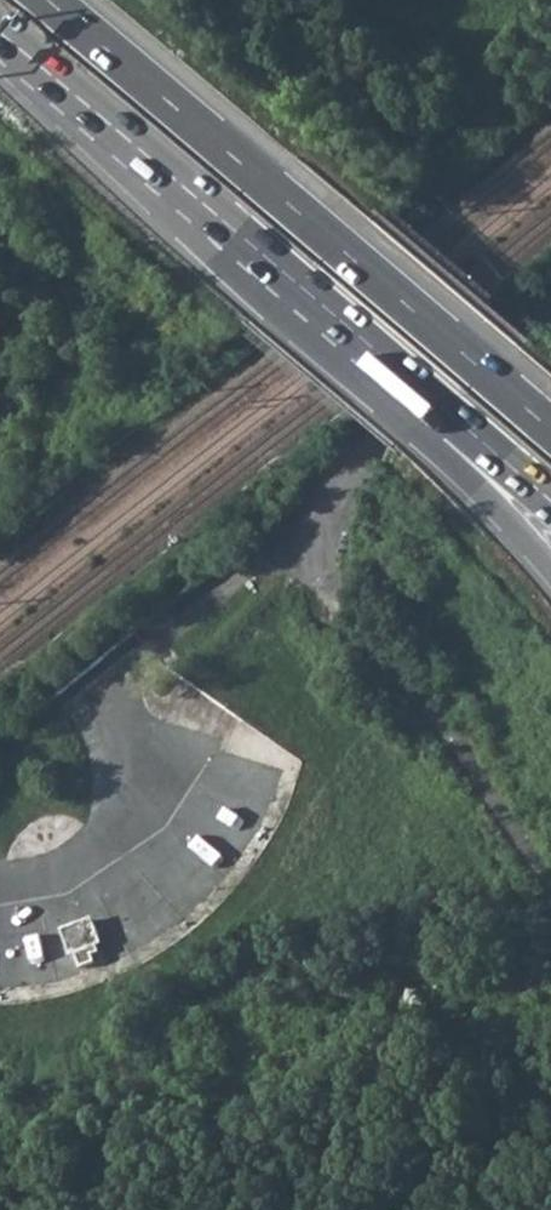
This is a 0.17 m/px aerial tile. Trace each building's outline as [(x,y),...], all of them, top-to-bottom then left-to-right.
[(58,915),(64,932),(80,937),(87,938),(86,934),(96,931),(86,905),(58,915)] [(80,937),(64,932),(67,941),(72,940),(77,953),(91,949),(87,938),(80,937)]
